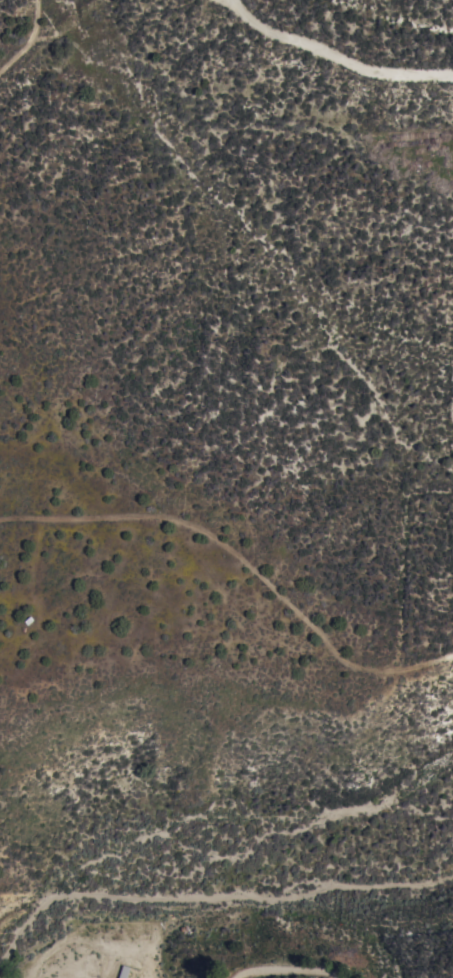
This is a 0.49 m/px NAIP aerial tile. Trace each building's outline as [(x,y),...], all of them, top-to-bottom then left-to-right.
[(131,967),(128,977),(120,977),(124,965),(131,967)]
